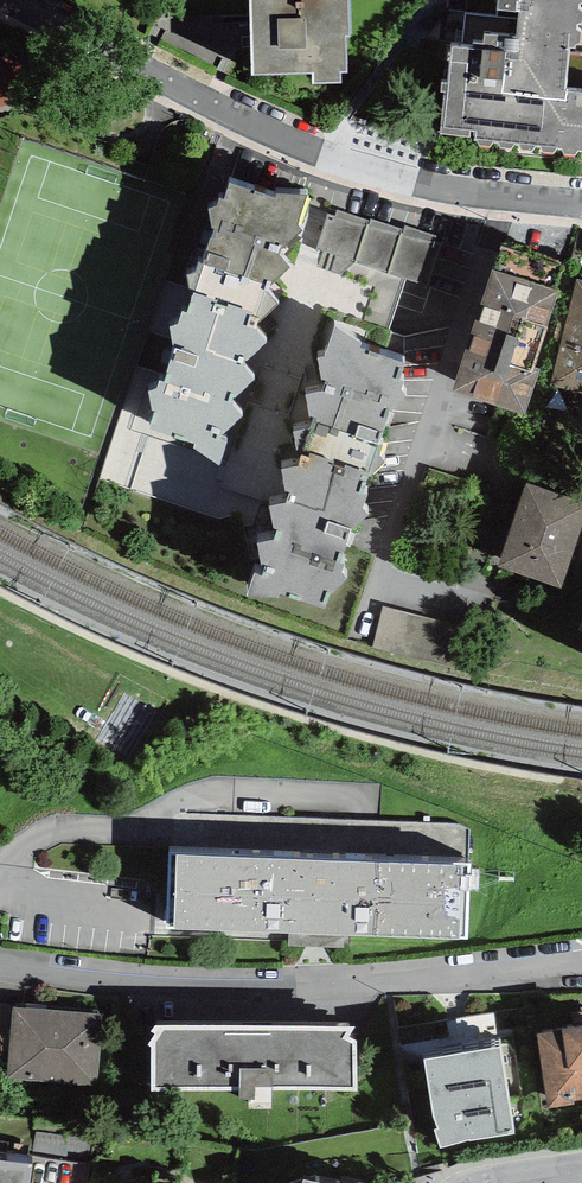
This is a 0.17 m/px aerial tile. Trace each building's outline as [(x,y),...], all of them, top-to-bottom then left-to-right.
[(349,0),(298,0),(253,1),(255,75),(314,73),(314,83),(340,83),(340,73),(347,73),(346,38),(350,38),(349,0)] [(440,134),(470,137),(470,131),(474,131),(474,140),(477,140),(479,146),(490,147),(492,142),(498,143),(500,148),(512,148),(514,145),(519,145),(521,150),(532,151),(535,147),(540,148),(541,152),(553,154),(557,150),(563,150),(564,154),(575,156),(578,151),(581,151),(581,8),(581,7),(580,4),(581,4),(581,0),(498,0),(497,17),(465,14),(461,49),(451,46),(447,83),(441,83),(441,92),(444,92),(440,134)] [(155,412),(150,429),(195,444),(194,448),(220,465),(229,439),(221,437),(242,417),(232,403),(234,399),(254,381),(244,366),(245,361),(267,342),(257,326),(258,323),(278,304),(267,291),(270,286),(290,268),(279,254),(281,249),(302,230),(298,225),(307,195),(276,194),(276,197),(229,184),(224,199),(219,198),(217,206),(208,210),(212,228),(214,229),(202,263),(199,263),(195,273),(187,276),(189,289),(195,291),(187,313),(182,312),(178,325),(170,327),(174,350),(164,382),(159,381),(157,389),(148,392),(152,411),(155,412)] [(328,216),(317,249),(406,280),(427,287),(442,244),(433,241),(435,236),(406,227),(405,231),(372,220),(371,223),(337,211),(335,218),(328,216)] [(501,246),(454,391),(524,414),(538,370),(532,368),(558,291),(555,290),(563,266),(501,246)] [(577,279),(551,385),(581,393),(581,281),(577,279)] [(255,573),(246,597),(279,598),(280,594),(325,609),(331,593),(333,594),(347,579),(342,572),(344,564),(341,563),(352,529),(368,517),(363,508),(367,495),(363,494),(368,476),(372,477),(385,462),(380,455),(382,446),(379,445),(390,412),(405,397),(401,389),(404,382),(400,381),(404,365),(359,348),(361,344),(335,327),(324,357),(317,358),(323,386),(321,392),(305,395),(311,423),(309,429),(294,432),(298,455),(302,455),(298,466),(281,469),(285,492),(289,492),(285,503),(269,507),(274,529),(277,530),(274,540),(257,544),(261,566),(265,567),(262,576),(255,573)] [(527,483),(499,567),(561,587),(581,526),(581,502),(527,483)] [(471,630),(383,607),(373,647),(460,670),(471,630)] [(471,863),(170,851),(166,928),(469,940),(471,863)] [(103,1015),(14,1008),(8,1077),(97,1084),(103,1015)] [(151,1048),(151,1092),(239,1091),(239,1100),(248,1100),(249,1109),(272,1109),(272,1091),(358,1091),(357,1041),(349,1037),(356,1027),(155,1025),(150,1031),(155,1035),(148,1045),(151,1048)] [(581,1101),(581,1025),(536,1033),(548,1109),(575,1105),(574,1102),(581,1101)] [(501,1047),(424,1060),(433,1117),(438,1129),(434,1131),(440,1148),(469,1139),(470,1141),(514,1134),(501,1047)] [(33,1165),(0,1160),(0,1182),(31,1182),(33,1165)]
